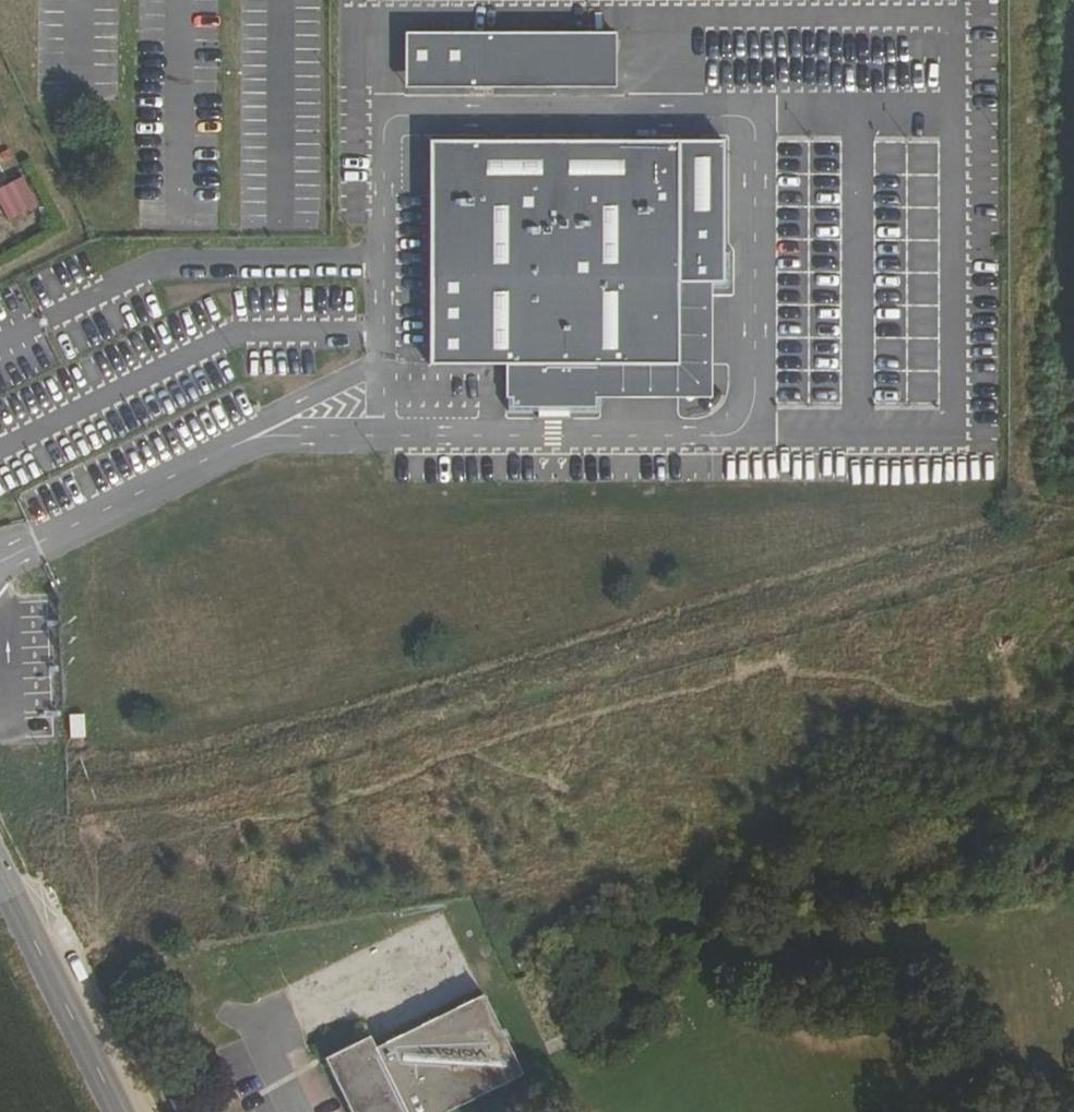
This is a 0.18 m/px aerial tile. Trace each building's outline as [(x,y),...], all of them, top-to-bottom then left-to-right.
[(435,132),(435,78),(377,78),(377,132),(435,132)] [(435,132),(464,132),(464,78),(435,78),(435,132)] [(582,79),(464,78),(464,132),(582,132),(582,79)] [(5,222),(38,208),(24,177),(0,188),(0,211),(5,222)] [(537,448),(566,448),(566,435),(566,403),(644,403),(644,323),(659,323),(659,328),(676,328),(693,328),(693,293),(687,293),(687,184),(401,184),(401,403),(477,403),(477,448),(506,448),(506,456),(537,456),(537,448)] [(676,435),(676,328),(659,328),(659,323),(644,323),(644,403),(566,403),(566,435),(676,435)] [(518,1084),(480,1008),(372,1063),(363,1045),(318,1069),(340,1111),(462,1111),(518,1084)]
